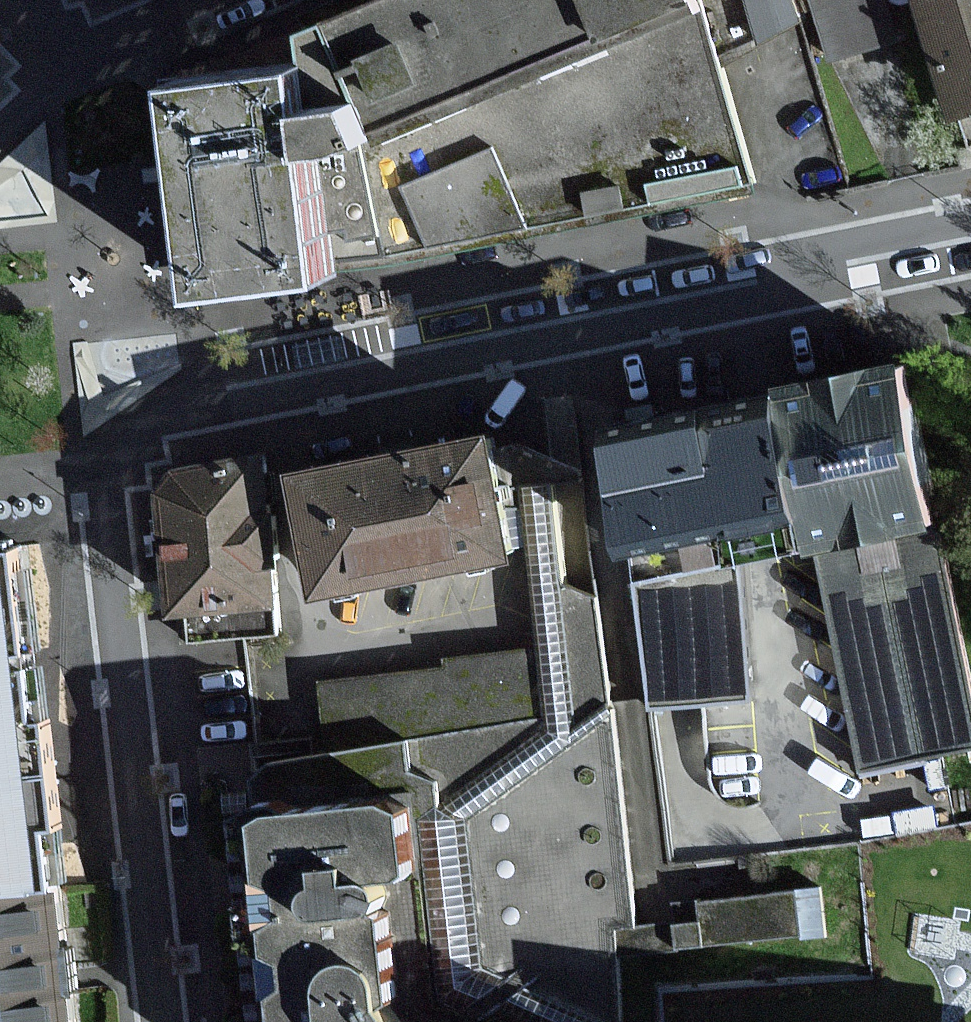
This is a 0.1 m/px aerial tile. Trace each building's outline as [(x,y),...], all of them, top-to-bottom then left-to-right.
[(618,47),(598,0),(368,0),(337,13),(370,92),(390,140),(618,47)] [(618,47),(718,5),(716,0),(598,0),(618,47)] [(900,32),(891,0),(817,0),(830,50),(900,32)] [(954,123),(970,118),(970,0),(923,0),(954,123)] [(390,140),(370,92),(320,103),(341,269),(756,190),(718,5),(618,47),(390,140)] [(210,285),(341,269),(320,103),(315,61),(209,74),(184,77),(210,285)] [(787,384),(816,545),(857,772),(970,749),(970,681),(910,357),(787,384)] [(787,384),(615,423),(652,707),(750,700),(744,559),(816,545),(787,384)] [(501,428),(297,467),(322,596),(529,556),(501,428)] [(271,448),(178,466),(161,489),(174,615),(180,616),(183,643),(282,634),(279,606),(284,604),(271,448)] [(53,885),(47,822),(62,821),(57,773),(52,716),(36,717),(29,651),(41,650),(33,568),(21,569),(19,550),(0,552),(0,890),(53,885)] [(607,818),(609,909),(634,909),(633,769),(580,769),(580,819),(607,818)] [(265,817),(286,994),(403,961),(400,939),(389,877),(421,870),(412,797),(265,817)] [(70,993),(53,885),(0,890),(0,1021),(74,1021),(70,993)] [(679,888),(680,932),(826,930),(825,885),(679,888)] [(403,961),(286,994),(289,1016),(290,1021),(409,1021),(403,961)]
